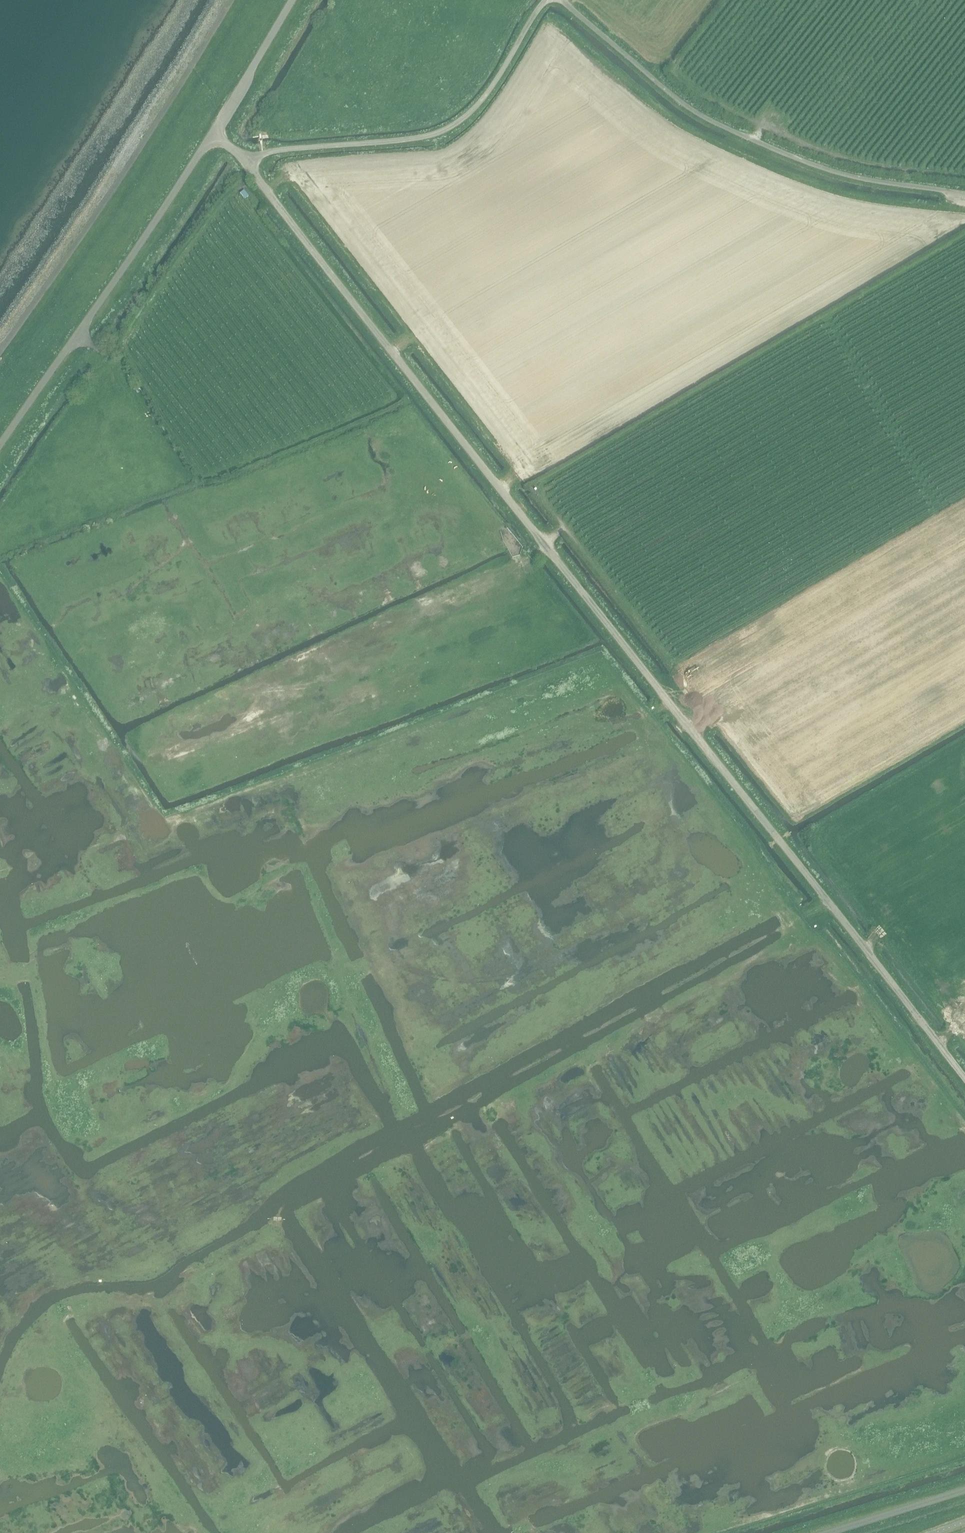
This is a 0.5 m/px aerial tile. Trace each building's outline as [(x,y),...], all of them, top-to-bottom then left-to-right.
[(249,197),(244,190),(239,194),(245,201),(249,197)] [(538,495),(531,487),(527,490),(534,498),(538,495)] [(33,828),(36,834),(42,831),(39,825),(33,828)] [(874,929),(880,935),(884,930),(878,925),(874,929)] [(649,1310),(654,1316),(664,1309),(659,1302),(649,1310)]
